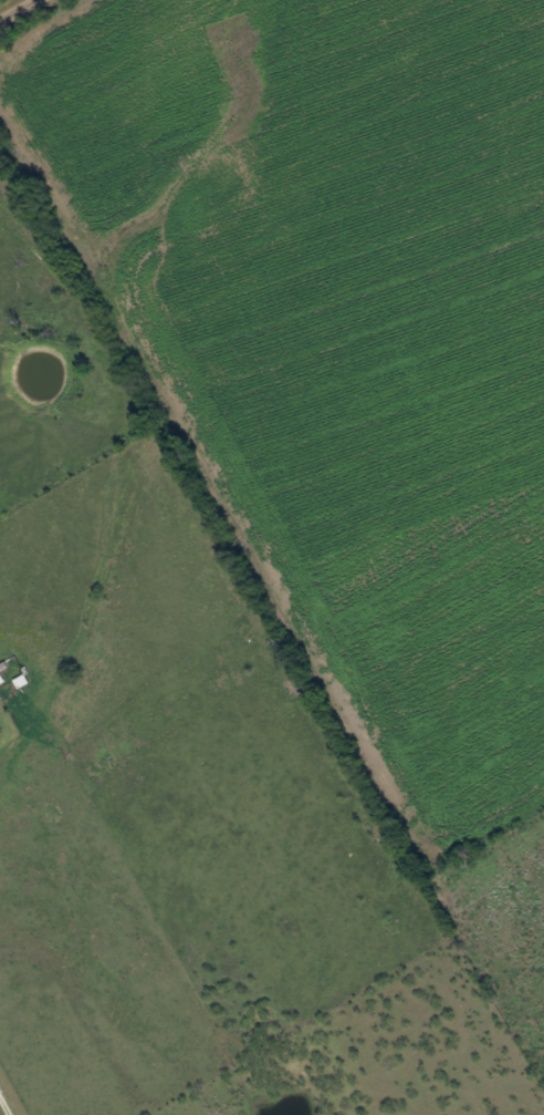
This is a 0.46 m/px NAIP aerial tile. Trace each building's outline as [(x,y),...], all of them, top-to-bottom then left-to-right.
[(7,683),(12,693),(22,689),(17,678),(7,683)]
